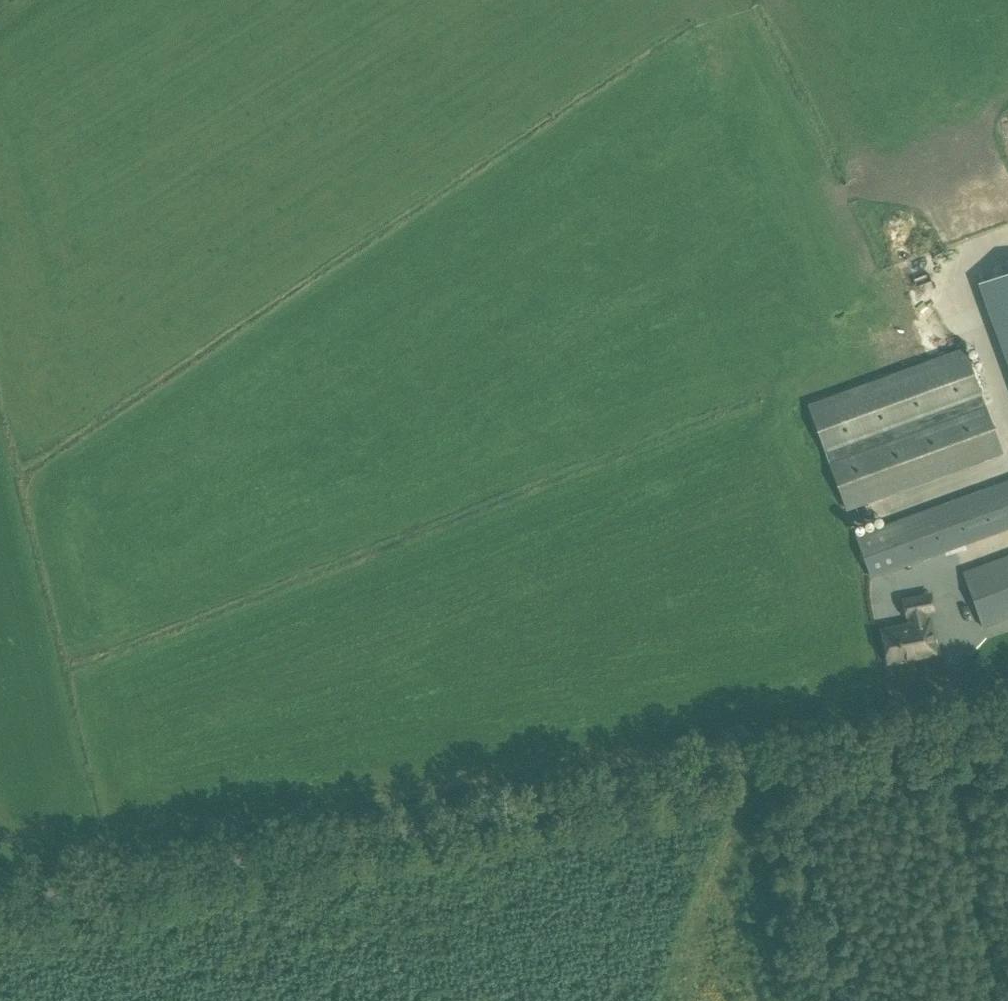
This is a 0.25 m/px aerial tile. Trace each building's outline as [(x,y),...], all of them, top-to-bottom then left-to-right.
[(962,347),(944,354),(808,405),(827,454),(830,453),(832,459),(829,460),(847,509),(1002,451),(983,402),(980,403),(978,397),(981,396),(962,347)] [(857,536),(874,580),(1007,529),(1007,479),(857,536)] [(982,628),(1007,618),(1007,555),(962,571),(982,628)] [(880,628),(887,665),(915,659),(915,661),(939,656),(931,617),(927,617),(927,614),(935,613),(931,591),(901,596),(906,618),(908,617),(908,621),(880,628)] [(879,703),(893,703),(893,684),(879,685),(879,703)]
